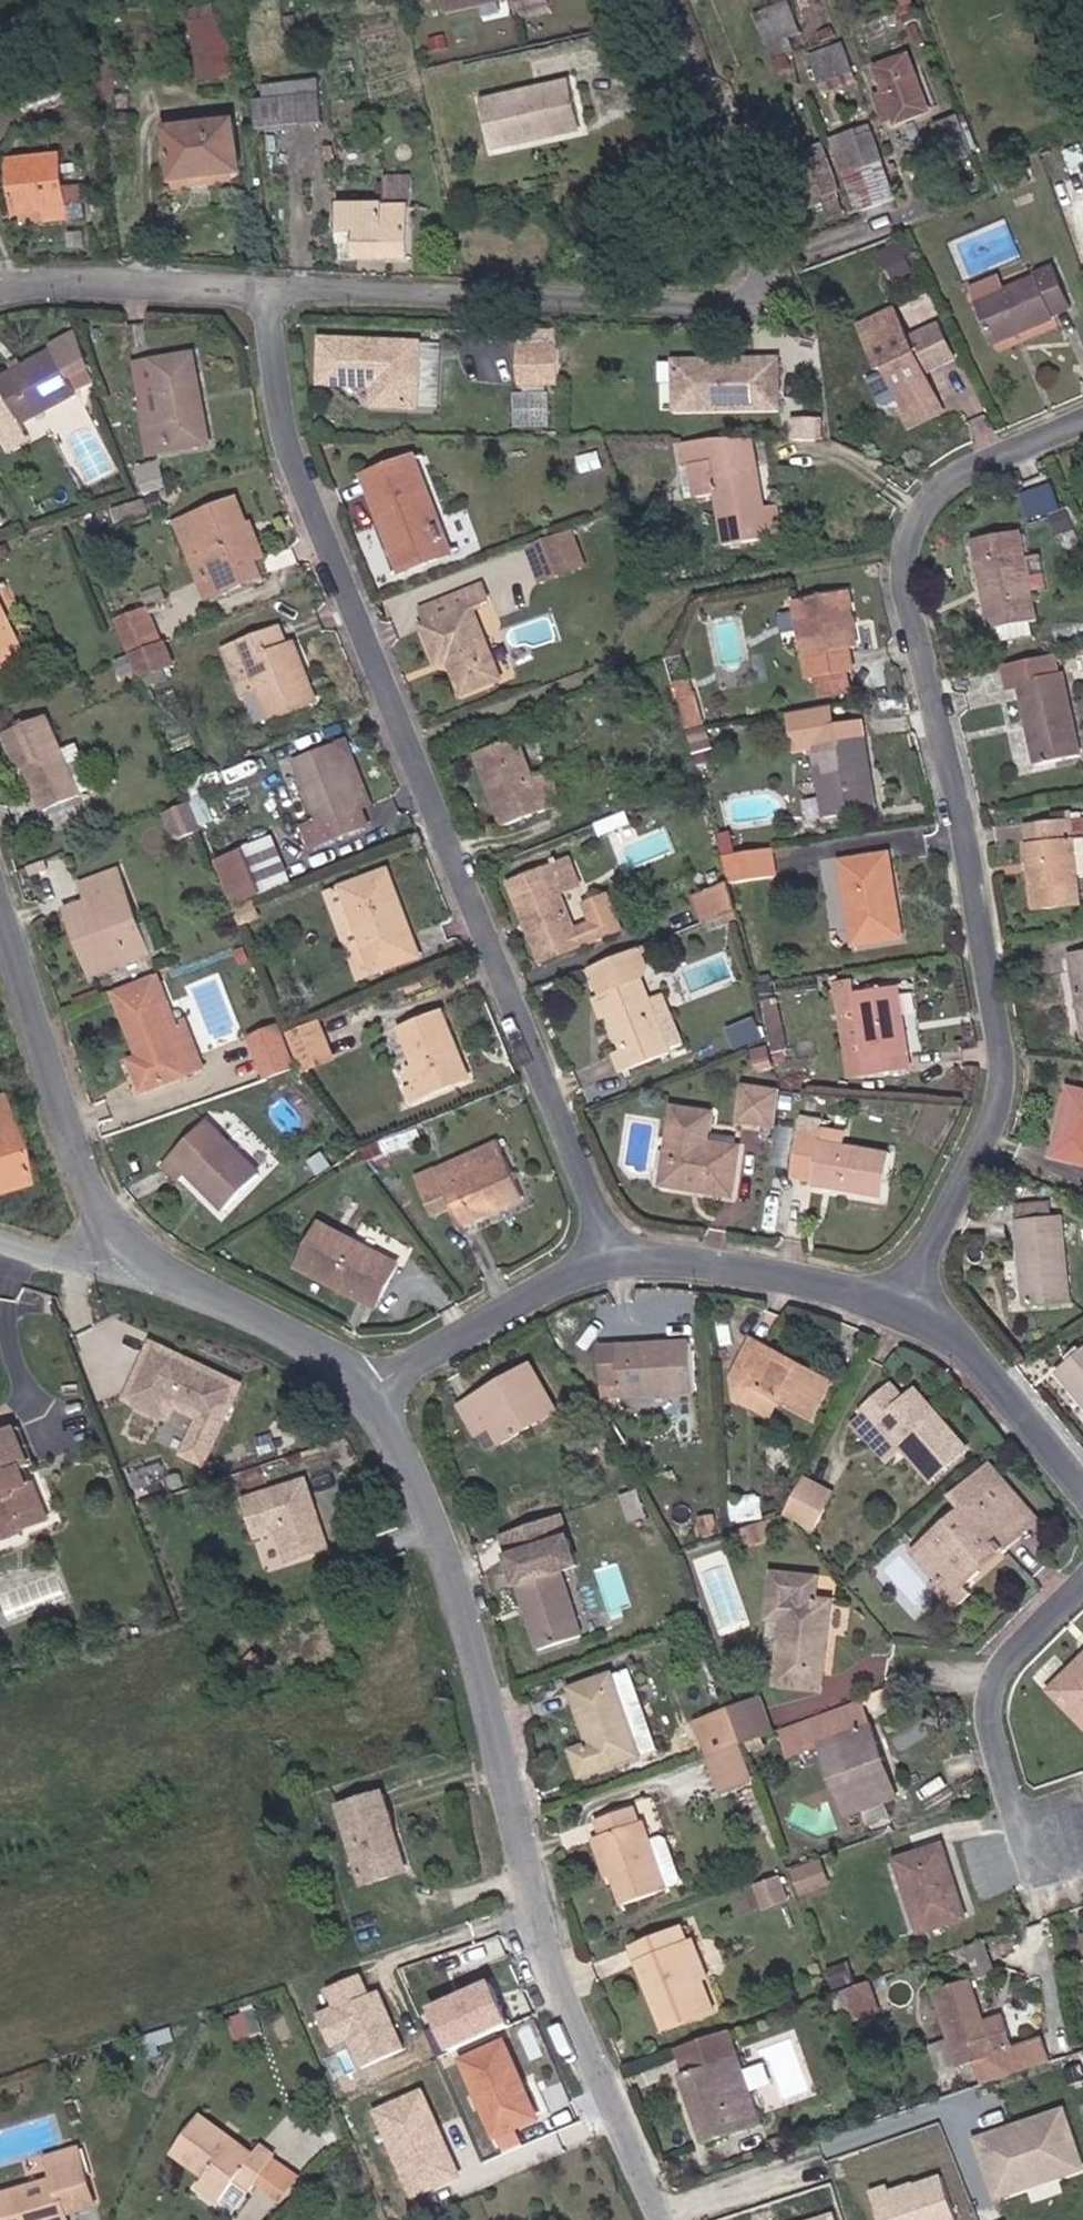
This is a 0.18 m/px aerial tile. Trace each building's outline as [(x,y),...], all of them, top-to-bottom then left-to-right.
[(451,13),(506,0),(448,0),(451,13)] [(798,2),(760,15),(775,51),(811,38),(798,2)] [(230,6),(198,7),(205,81),(236,76),(230,6)] [(850,44),(814,56),(829,85),(865,72),(850,44)] [(919,54),(881,68),(891,94),(884,96),(895,130),(940,112),(919,54)] [(269,99),(259,100),(263,132),(331,128),(322,79),(270,87),(269,99)] [(574,80),(487,99),(499,152),(589,133),(574,80)] [(947,154),(973,146),(963,114),(937,122),(947,154)] [(243,121),(168,129),(176,183),(248,174),(243,121)] [(876,127),(834,141),(861,211),(901,200),(876,127)] [(813,225),(854,208),(827,141),(786,157),(813,225)] [(67,154),(15,161),(23,220),(44,217),(45,225),(75,221),(67,154)] [(391,201),(347,207),(347,236),(358,236),(360,260),(419,259),(417,174),(393,173),(391,201)] [(1007,274),(976,287),(1004,348),(1081,310),(1064,267),(1014,287),(1007,274)] [(904,309),(873,323),(912,414),(946,398),(934,362),(960,350),(947,326),(920,337),(904,309)] [(58,354),(5,381),(30,427),(84,398),(77,384),(98,372),(83,334),(57,347),(58,354)] [(430,342),(326,336),(324,387),(379,390),(380,411),(425,412),(430,342)] [(566,345),(523,348),(526,385),(567,384),(566,345)] [(202,355),(139,365),(153,457),(216,451),(202,355)] [(786,359),(680,360),(679,414),(787,414),(786,359)] [(518,390),(517,424),(552,425),(553,391),(518,390)] [(762,438),(686,443),(687,466),(694,464),(700,496),(722,494),(729,547),(787,538),(782,507),(771,508),(762,438)] [(422,453),(362,478),(406,576),(459,554),(422,453)] [(166,462),(141,470),(149,498),(174,491),(166,462)] [(1057,513),(1061,531),(1072,528),(1062,483),(1025,491),(1031,518),(1057,513)] [(12,523),(0,500),(0,529),(12,523)] [(245,501),(180,524),(209,605),(274,583),(245,501)] [(579,533),(533,550),(545,581),(593,564),(579,533)] [(1031,535),(979,541),(996,631),(1048,623),(1031,535)] [(39,663),(0,578),(0,677),(39,663)] [(478,585),(427,610),(431,624),(427,630),(443,668),(456,668),(467,698),(516,682),(478,585)] [(800,608),(780,611),(786,647),(807,645),(814,682),(862,674),(857,649),(868,647),(859,591),(799,600),(800,608)] [(157,609),(122,623),(148,682),(181,669),(157,609)] [(295,644),(286,625),(227,651),(246,702),(265,695),(277,723),(328,704),(303,640),(295,644)] [(1009,668),(1013,693),(1030,689),(1039,765),(1082,758),(1082,723),(1068,655),(1009,668)] [(694,679),(678,684),(692,733),(712,726),(694,679)] [(54,717),(9,734),(42,813),(88,798),(54,717)] [(869,722),(811,732),(826,799),(817,798),(821,820),(888,813),(869,722)] [(379,805),(350,740),(300,762),(320,820),(308,826),(317,851),(375,830),(367,809),(379,805)] [(527,740),(479,757),(509,832),(572,807),(558,771),(541,777),(527,740)] [(178,839),(204,829),(193,801),(167,811),(178,839)] [(1031,827),(1038,911),(1082,907),(1082,822),(1031,827)] [(249,851),(222,861),(238,907),(268,893),(249,851)] [(780,852),(730,859),(738,884),(783,879),(780,852)] [(896,853),(844,860),(857,949),(910,942),(896,853)] [(577,858),(515,885),(548,966),(635,933),(618,894),(590,904),(597,922),(583,927),(569,896),(589,888),(577,858)] [(91,902),(70,908),(95,973),(162,954),(127,867),(85,880),(91,902)] [(393,869),(329,894),(361,981),(430,956),(393,869)] [(734,886),(700,898),(711,923),(743,912),(734,886)] [(648,951),(597,970),(608,997),(600,1002),(608,1025),(618,1020),(629,1050),(617,1057),(628,1075),(680,1055),(665,1020),(677,1015),(669,994),(658,998),(648,974),(656,970),(648,951)] [(1074,956),(1082,1021),(1082,955),(1074,956)] [(166,976),(116,993),(141,1057),(134,1058),(147,1094),(211,1068),(190,1019),(183,1022),(166,976)] [(863,983),(842,984),(853,1079),(919,1071),(906,989),(864,994),(863,983)] [(451,1010),(405,1030),(420,1068),(406,1076),(422,1108),(478,1083),(451,1010)] [(325,1021),(290,1031),(307,1072),(340,1062),(325,1021)] [(281,1024),(251,1037),(270,1078),(300,1066),(281,1024)] [(788,1091),(749,1085),(744,1123),(783,1127),(788,1091)] [(1074,1086),(1058,1158),(1082,1163),(1082,1088),(1074,1086)] [(0,1093),(0,1192),(38,1180),(4,1092),(0,1093)] [(723,1112),(679,1105),(666,1186),(740,1199),(749,1147),(719,1140),(723,1112)] [(829,1118),(808,1116),(799,1177),(822,1181),(821,1187),(891,1198),(899,1152),(852,1144),(855,1131),(829,1127),(829,1118)] [(266,1172),(212,1118),(165,1166),(182,1182),(191,1175),(228,1211),(266,1172)] [(777,1162),(794,1166),(803,1126),(786,1123),(777,1162)] [(504,1141),(419,1178),(440,1219),(462,1208),(469,1231),(531,1200),(504,1141)] [(1071,1218),(1023,1223),(1030,1307),(1079,1301),(1071,1218)] [(410,1265),(327,1221),(302,1269),(385,1313),(410,1265)] [(843,1387),(758,1337),(738,1380),(741,1407),(781,1427),(790,1408),(822,1424),(843,1387)] [(243,1384),(146,1342),(119,1406),(164,1425),(171,1409),(192,1418),(175,1457),(205,1470),(243,1384)] [(699,1343),(608,1346),(609,1401),(702,1398),(699,1343)] [(1067,1372),(1082,1394),(1082,1359),(1067,1372)] [(542,1363),(462,1403),(480,1437),(496,1431),(506,1448),(568,1417),(542,1363)] [(911,1398),(901,1385),(856,1426),(894,1467),(910,1453),(940,1485),(982,1452),(925,1390),(911,1398)] [(0,1439),(0,1547),(60,1525),(24,1431),(0,1439)] [(1049,1521),(998,1465),(961,1499),(974,1511),(920,1554),(949,1584),(941,1593),(964,1615),(982,1601),(974,1594),(1049,1521)] [(845,1493),(811,1476),(792,1517),(823,1534),(845,1493)] [(328,1552),(304,1480),(237,1502),(252,1546),(270,1541),(279,1568),(328,1552)] [(572,1516),(509,1534),(528,1589),(542,1650),(590,1639),(571,1578),(591,1572),(572,1516)] [(830,1580),(777,1574),(773,1624),(788,1625),(782,1688),(835,1695),(842,1602),(826,1600),(830,1580)] [(1056,1689),(1082,1720),(1082,1664),(1056,1689)] [(620,1675),(578,1688),(597,1746),(581,1753),(590,1783),(650,1760),(620,1675)] [(769,1697),(702,1721),(729,1796),(764,1781),(752,1744),(782,1732),(769,1697)] [(872,1702),(782,1732),(793,1759),(825,1749),(854,1819),(908,1798),(872,1702)] [(392,1791),(343,1807),(369,1888),(419,1872),(392,1791)] [(644,1809),(601,1823),(605,1837),(599,1840),(627,1908),(678,1891),(644,1809)] [(954,1843),(900,1858),(924,1937),(981,1921),(954,1843)] [(782,1875),(759,1883),(767,1907),(791,1899),(782,1875)] [(694,1925),(635,1949),(672,2035),(729,2014),(694,1925)] [(359,1976),(326,1989),(333,2007),(316,2014),(330,2050),(348,2043),(359,2070),(403,2053),(379,1991),(367,1996),(359,1976)] [(873,1979),(847,1990),(859,2019),(884,2009),(873,1979)] [(979,1981),(940,1991),(965,2067),(1025,2050),(1012,2014),(993,2019),(979,1981)] [(483,1982),(425,2005),(443,2050),(501,2026),(483,1982)] [(737,2030),(684,2050),(716,2146),(769,2127),(737,2030)] [(933,2045),(943,2069),(957,2063),(947,2039),(933,2045)] [(513,2040),(467,2059),(500,2140),(551,2120),(513,2040)] [(462,2177),(421,2089),(366,2115),(408,2202),(462,2177)] [(971,2139),(994,2205),(1082,2174),(1082,2159),(1065,2107),(971,2139)] [(260,2152),(209,2112),(174,2156),(210,2178),(205,2188),(227,2207),(240,2186),(254,2195),(259,2187),(289,2207),(307,2178),(268,2144),(260,2152)] [(0,2193),(0,2219),(76,2219),(75,2216),(105,2208),(85,2145),(32,2159),(37,2181),(0,2193)] [(870,2198),(877,2219),(953,2219),(938,2175),(870,2198)]
